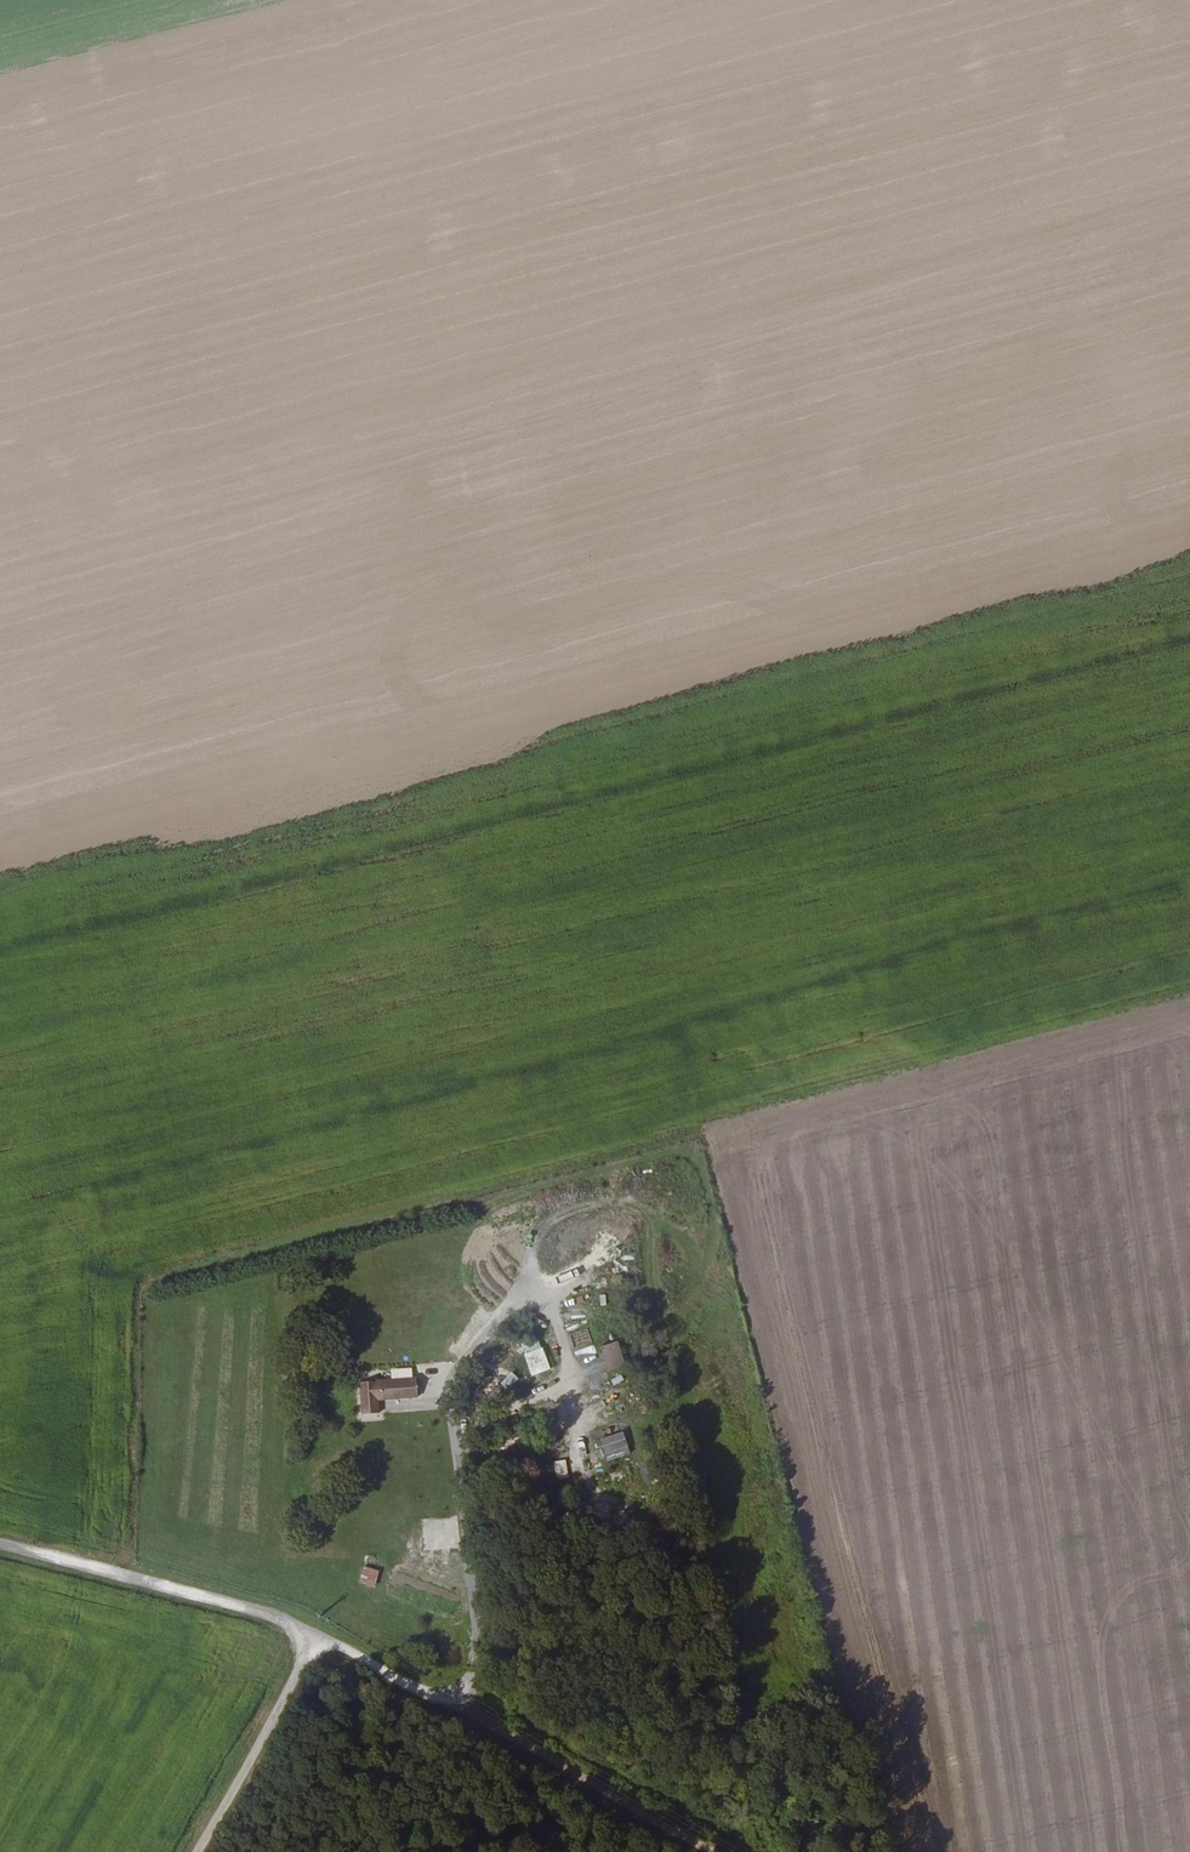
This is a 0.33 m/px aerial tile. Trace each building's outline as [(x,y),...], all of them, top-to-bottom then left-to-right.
[(586,1279),(571,1284),(573,1290),(588,1285),(586,1279)] [(540,1338),(524,1342),(533,1373),(548,1369),(540,1338)] [(600,1346),(609,1371),(626,1365),(617,1340),(600,1346)] [(358,1379),(359,1415),(380,1415),(379,1399),(419,1398),(418,1377),(358,1379)] [(607,1402),(627,1397),(625,1386),(605,1392),(607,1402)] [(624,1430),(599,1437),(605,1459),(630,1452),(624,1430)] [(564,1458),(546,1463),(550,1481),(569,1476),(564,1458)] [(609,1473),(613,1483),(631,1476),(627,1466),(609,1473)] [(422,1517),(423,1549),(459,1548),(458,1516),(422,1517)] [(364,1565),(358,1583),(374,1587),(379,1570),(364,1565)]
